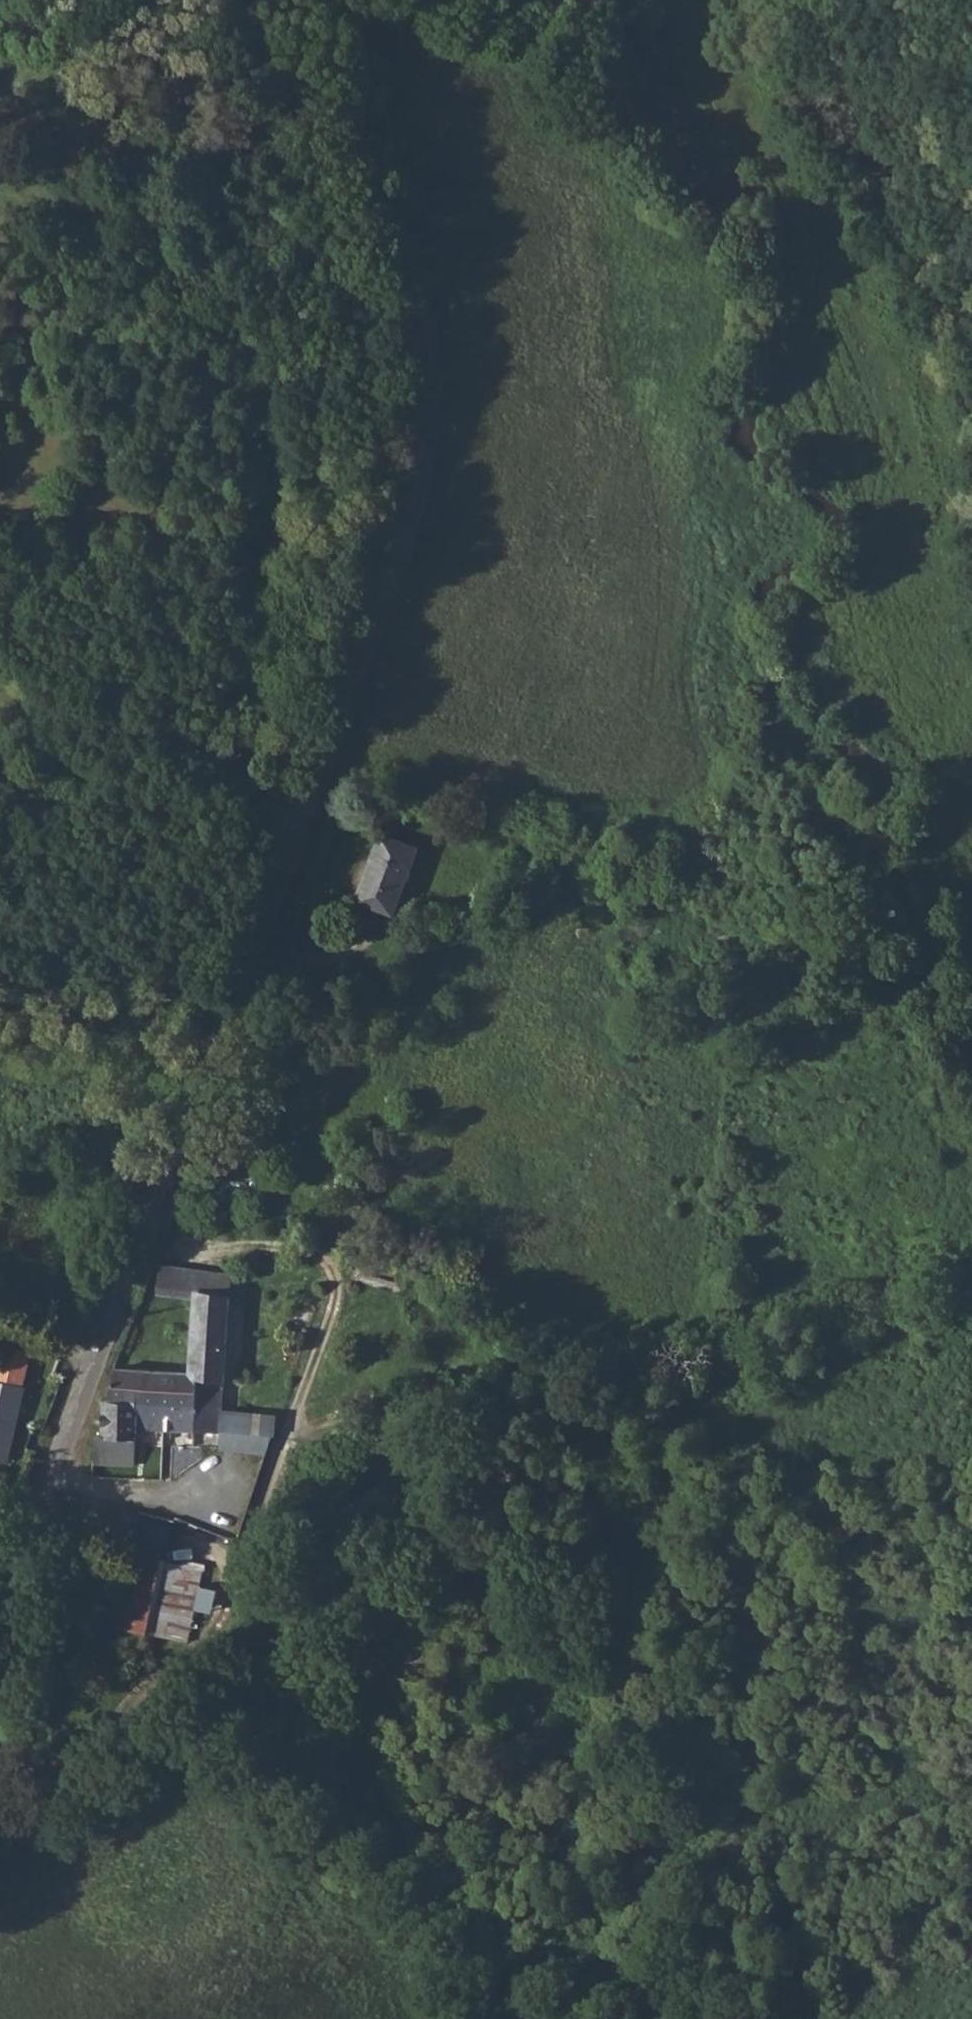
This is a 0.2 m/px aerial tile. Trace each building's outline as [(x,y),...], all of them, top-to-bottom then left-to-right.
[(368,832),(345,896),(382,911),(405,845),(368,832)] [(187,1276),(185,1301),(180,1376),(186,1376),(186,1430),(208,1431),(209,1384),(214,1379),(214,1370),(217,1369),(219,1336),(221,1277),(207,1276),(187,1276)] [(29,1385),(26,1384),(35,1351),(5,1343),(0,1360),(0,1448),(13,1451),(29,1385)] [(214,1379),(209,1384),(208,1431),(212,1432),(217,1369),(214,1370),(214,1379)] [(107,1374),(103,1373),(102,1401),(159,1404),(157,1429),(160,1429),(186,1430),(186,1376),(180,1376),(115,1373),(107,1374)] [(125,1466),(127,1428),(157,1429),(159,1404),(102,1401),(95,1402),(93,1434),(86,1434),(84,1453),(84,1463),(125,1466)] [(167,1557),(138,1546),(112,1617),(141,1627),(167,1557)]
